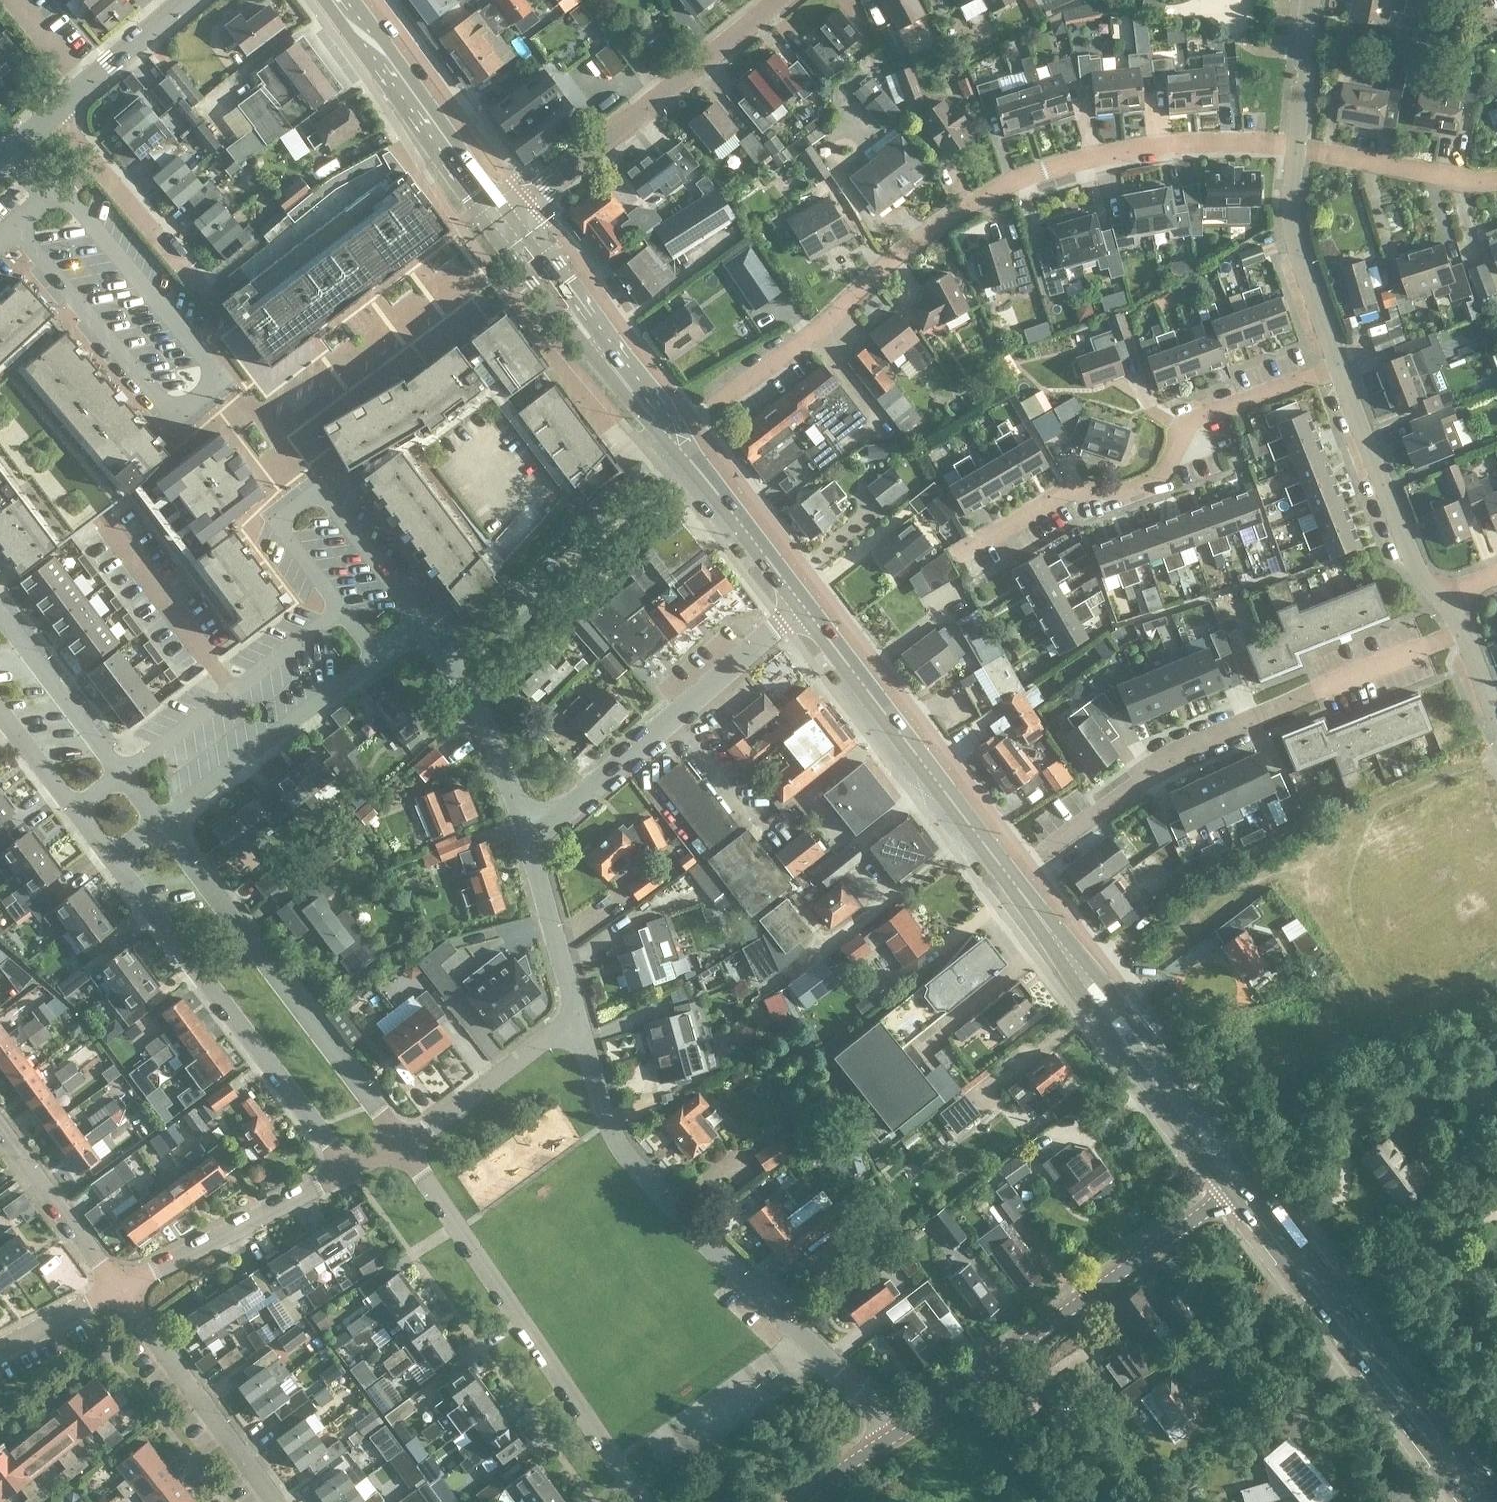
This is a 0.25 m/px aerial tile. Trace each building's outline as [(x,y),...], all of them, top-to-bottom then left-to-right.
[(91,10),(82,0),(72,0),(66,5),(79,20),(91,10)] [(109,32),(135,10),(131,5),(126,0),(82,0),(109,32)] [(461,0),(412,0),(430,23),(461,0)] [(494,1),(511,25),(512,26),(532,10),(525,0),(493,0),(494,1)] [(694,16),(713,1),(712,0),(681,0),(694,16)] [(925,15),(917,0),(879,0),(896,31),(925,15)] [(960,7),(967,21),(989,9),(991,12),(1014,0),(955,0),(959,7),(960,7)] [(1039,24),(1047,20),(1035,0),(1025,0),(1039,24)] [(1043,7),(1048,17),(1087,0),(1061,0),(1043,7)] [(1371,0),(1354,0),(1350,20),(1389,27),(1392,12),(1429,19),(1430,11),(1423,10),(1371,0)] [(1423,10),(1424,2),(1412,0),(1371,0),(1423,10)] [(481,9),(440,40),(474,86),(515,56),(499,34),(511,25),(494,1),(482,10),(481,9)] [(1063,13),(1066,25),(1085,21),(1082,6),(1077,7),(1063,13)] [(247,23),(240,14),(225,25),(233,35),(222,43),(228,51),(239,43),(247,54),(282,27),(267,7),(247,23)] [(832,73),(826,65),(860,37),(838,10),(815,28),(825,40),(813,49),(810,46),(798,56),(820,83),(832,73)] [(1090,25),(1105,21),(1102,11),(1087,15),(1090,25)] [(1135,26),(1148,24),(1148,20),(1135,17),(1135,26)] [(984,21),(973,30),(981,40),(992,31),(984,21)] [(0,40),(0,53),(8,45),(2,38),(0,40)] [(945,45),(943,41),(938,40),(934,42),(933,47),(936,51),(940,52),(944,49),(945,45)] [(1408,42),(1405,58),(1429,62),(1432,46),(1408,42)] [(266,85),(238,106),(255,128),(240,140),(227,150),(238,163),(257,152),(267,145),(268,146),(317,110),(315,107),(334,93),(297,43),(275,59),(276,60),(257,74),(266,85)] [(900,43),(889,49),(900,70),(912,64),(900,43)] [(609,45),(595,55),(613,78),(625,68),(609,45)] [(1153,76),(1152,60),(1151,52),(1128,55),(1130,69),(1116,70),(1120,113),(1145,110),(1141,78),(1153,76)] [(7,63),(14,72),(26,61),(18,53),(7,63)] [(1189,71),(1193,113),(1219,111),(1218,104),(1231,102),(1225,53),(1202,55),(1204,69),(1189,71)] [(760,68),(758,70),(783,102),(802,87),(809,96),(819,88),(803,68),(794,75),(777,54),(774,57),(772,54),(758,65),(760,68)] [(1093,87),(1096,115),(1120,113),(1116,70),(1102,71),(1101,58),(1090,59),(1090,55),(1078,56),(1081,88),(1093,87)] [(1029,84),(1016,89),(1029,129),(1051,122),(1039,82),(1039,81),(1031,56),(1022,59),(1029,84)] [(1052,77),(1039,81),(1039,82),(1051,122),(1075,115),(1065,84),(1077,80),(1069,57),(1048,64),(1052,77)] [(1193,113),(1189,71),(1176,72),(1175,58),(1152,60),(1153,76),(1154,84),(1166,83),(1170,116),(1193,113)] [(166,72),(194,106),(204,98),(177,63),(166,72)] [(1394,64),(1388,93),(1347,85),(1340,118),(1383,127),(1388,101),(1402,104),(1408,75),(1403,66),(1394,64)] [(0,69),(0,80),(10,71),(4,65),(0,69)] [(910,67),(900,70),(895,72),(906,101),(921,95),(910,67)] [(783,102),(758,70),(755,72),(753,69),(739,80),(742,83),(738,85),(751,100),(741,108),(763,134),(773,125),(765,116),(783,102)] [(1476,80),(1477,73),(1468,72),(1467,78),(1476,80)] [(525,161),(580,121),(544,73),(492,111),(509,134),(510,136),(507,138),(525,161)] [(174,105),(182,98),(184,97),(168,78),(152,91),(167,110),(174,105)] [(899,114),(871,78),(854,92),(866,107),(865,107),(882,128),(899,114)] [(1464,99),(1423,92),(1417,125),(1459,133),(1463,108),(1477,110),(1482,81),(1468,78),(1464,99)] [(958,82),(960,89),(961,89),(965,98),(972,95),(966,79),(958,82)] [(1029,129),(1016,89),(1002,93),(998,80),(977,86),(984,109),(995,105),(1005,137),(1029,129)] [(11,97),(0,84),(0,107),(11,97)] [(157,119),(138,96),(113,118),(119,126),(114,130),(127,145),(152,123),(157,119)] [(182,98),(174,105),(194,129),(203,122),(194,112),(182,98)] [(957,108),(949,113),(941,101),(920,116),(928,128),(926,129),(937,146),(940,145),(948,156),(969,141),(960,129),(968,123),(957,108)] [(723,139),(735,130),(715,104),(690,124),(719,160),(732,150),(723,139)] [(345,107),(316,127),(309,116),(298,125),(307,138),(315,149),(326,141),(330,147),(359,128),(345,107)] [(1496,125),(1496,108),(1489,112),(1495,126),(1496,125)] [(164,137),(152,123),(127,145),(139,159),(148,151),(154,158),(175,140),(169,133),(164,137)] [(295,129),(281,138),(296,160),(309,151),(295,129)] [(212,133),(201,141),(211,154),(222,145),(212,133)] [(756,166),(769,157),(751,134),(738,144),(756,166)] [(925,172),(898,136),(877,152),(879,156),(850,178),(877,213),(903,194),(901,191),(911,182),(915,184),(921,179),(921,175),(925,172)] [(683,142),(657,161),(650,152),(625,171),(644,197),(660,184),(667,194),(686,179),(684,176),(700,164),(683,142)] [(164,192),(189,171),(178,158),(185,152),(178,144),(157,162),(163,169),(152,178),(164,192)] [(831,175),(812,147),(800,155),(819,183),(831,175)] [(382,156),(387,164),(395,158),(389,152),(382,156)] [(786,158),(782,152),(773,158),(777,164),(786,158)] [(376,154),(370,158),(375,168),(382,165),(376,154)] [(229,155),(220,163),(231,177),(241,168),(229,155)] [(254,156),(250,161),(253,168),(260,168),(264,163),(261,156),(254,156)] [(363,161),(369,172),(375,168),(370,158),(363,161)] [(387,164),(391,172),(393,171),(400,165),(395,158),(387,164)] [(356,165),(362,175),(369,172),(363,161),(356,165)] [(356,165),(350,169),(355,179),(362,175),(356,165)] [(400,165),(393,171),(399,179),(407,173),(400,165)] [(343,172),(349,183),(355,179),(350,169),(343,172)] [(1257,173),(1241,173),(1241,169),(1222,169),(1223,173),(1206,173),(1206,207),(1226,207),(1227,224),(1248,224),(1248,206),(1258,206),(1257,190),(1262,190),(1262,177),(1257,177),(1257,173)] [(189,171),(164,192),(177,208),(188,199),(194,206),(216,188),(209,180),(202,186),(189,171)] [(386,176),(392,184),(399,179),(393,171),(391,172),(386,176)] [(336,176),(342,186),(349,183),(343,172),(336,176)] [(381,182),(221,303),(241,329),(270,368),(296,348),(296,349),(320,331),(319,329),(379,283),(380,285),(382,284),(381,283),(402,267),(403,268),(404,267),(404,266),(450,231),(407,173),(399,179),(392,184),(386,189),(381,182)] [(255,176),(247,182),(255,192),(263,186),(255,176)] [(329,180),(336,190),(342,186),(336,176),(332,178),(329,180)] [(696,185),(704,196),(715,188),(707,177),(696,185)] [(287,212),(312,192),(301,178),(276,198),(283,207),(287,212)] [(323,186),(330,195),(336,190),(329,180),(328,181),(323,186)] [(1144,188),(1153,235),(1169,232),(1170,239),(1191,236),(1186,212),(1174,214),(1170,188),(1164,190),(1163,185),(1144,188)] [(1198,185),(1183,188),(1191,236),(1201,236),(1201,203),(1198,185)] [(321,187),(317,190),(324,199),(330,195),(323,186),(321,187)] [(584,235),(586,234),(588,237),(608,263),(627,248),(607,222),(623,210),(605,186),(570,213),(572,217),(571,218),(584,235)] [(1153,235),(1144,188),(1124,192),(1125,196),(1119,198),(1123,223),(1113,225),(1111,226),(1117,248),(1118,249),(1137,245),(1136,238),(1153,235)] [(311,195),(318,204),(324,199),(317,190),(311,195)] [(207,237),(231,218),(219,204),(225,199),(218,191),(197,209),(202,215),(194,222),(207,237)] [(644,237),(651,247),(616,273),(640,305),(675,278),(665,265),(674,260),(736,221),(717,191),(644,237)] [(305,200),(312,209),(318,204),(311,195),(305,200)] [(811,258),(849,235),(828,198),(789,220),(811,258)] [(299,204),(306,214),(312,209),(305,200),(299,204)] [(649,200),(635,207),(645,227),(659,220),(649,200)] [(293,209),(301,218),(306,214),(299,204),(293,209)] [(258,230),(269,243),(293,221),(283,209),(258,230)] [(287,214),(295,223),(301,218),(293,209),(287,214)] [(1125,274),(1118,249),(1117,248),(1105,252),(1095,215),(1089,216),(1088,212),(1068,217),(1082,264),(1098,259),(1101,270),(1109,267),(1112,278),(1125,274)] [(1069,279),(1066,268),(1082,264),(1068,217),(1049,223),(1050,227),(1045,229),(1055,266),(1043,269),(1051,295),(1064,291),(1061,281),(1069,279)] [(242,231),(231,218),(207,237),(227,262),(252,241),(250,238),(254,234),(247,226),(242,231)] [(630,219),(621,226),(628,236),(637,229),(630,219)] [(1013,295),(1034,288),(1024,255),(1013,259),(1009,256),(1004,240),(972,250),(976,263),(973,264),(970,269),(972,276),(977,279),(981,277),(984,288),(994,285),(996,290),(1000,292),(1011,289),(1013,295)] [(1259,240),(1238,253),(1246,275),(1268,267),(1259,240)] [(1422,252),(1434,290),(1447,286),(1451,298),(1460,296),(1461,300),(1474,296),(1463,264),(1451,268),(1443,245),(1422,252)] [(780,293),(767,274),(749,248),(725,265),(755,310),(777,296),(780,293)] [(1434,290),(1422,252),(1398,259),(1406,283),(1393,287),(1402,315),(1416,310),(1412,297),(1434,290)] [(686,259),(689,265),(696,261),(692,255),(686,259)] [(1378,310),(1376,303),(1365,263),(1344,269),(1357,315),(1378,310)] [(1496,293),(1496,286),(1488,263),(1470,270),(1481,299),(1496,293)] [(949,273),(924,286),(930,298),(925,301),(924,300),(911,307),(923,329),(941,319),(944,324),(968,311),(949,273)] [(692,305),(719,291),(710,275),(683,289),(692,305)] [(290,605),(287,601),(282,595),(280,591),(236,534),(234,531),(231,533),(225,526),(265,495),(262,492),(220,436),(217,433),(210,439),(175,465),(170,459),(171,457),(170,455),(168,456),(163,450),(165,449),(162,445),(66,332),(64,333),(51,317),(54,314),(41,301),(36,295),(25,283),(21,279),(6,293),(4,295),(0,299),(0,510),(0,550),(1,551),(16,571),(20,576),(72,537),(75,534),(128,494),(129,495),(131,498),(133,501),(240,642),(221,655),(222,656),(240,643),(241,642),(246,638),(253,633),(290,605)] [(1260,288),(1251,291),(1267,337),(1290,329),(1279,298),(1266,303),(1260,288)] [(1394,290),(1382,294),(1387,308),(1398,304),(1394,290)] [(1248,310),(1234,315),(1245,345),(1267,337),(1251,291),(1242,294),(1248,310)] [(1089,304),(1075,308),(1078,320),(1092,316),(1089,304)] [(1205,307),(1209,319),(1210,318),(1222,353),(1223,353),(1245,345),(1234,315),(1220,319),(1215,304),(1205,307)] [(1396,330),(1373,339),(1378,352),(1408,340),(1403,328),(1404,327),(1398,305),(1389,307),(1396,330)] [(348,470),(354,466),(475,625),(598,491),(624,472),(557,383),(553,386),(543,371),(549,366),(505,308),(467,337),(470,341),(458,350),(455,346),(405,384),(403,380),(323,427),(348,470)] [(672,358),(704,335),(685,309),(653,332),(672,358)] [(895,384),(893,385),(881,369),(902,352),(918,372),(932,361),(917,341),(917,340),(896,313),(869,335),(875,342),(848,363),(903,434),(922,419),(895,384)] [(1131,338),(1122,313),(1107,318),(1116,343),(1131,338)] [(1356,316),(1345,320),(1349,333),(1361,330),(1356,316)] [(1205,337),(1192,342),(1203,372),(1227,364),(1223,353),(1222,353),(1210,318),(1209,319),(1200,322),(1205,337)] [(1151,327),(1155,338),(1164,335),(1160,324),(1151,327)] [(1174,331),(1164,335),(1181,380),(1203,372),(1192,342),(1179,347),(1174,331)] [(1158,389),(1181,380),(1164,335),(1155,338),(1160,353),(1147,358),(1158,389)] [(1378,368),(1387,390),(1430,373),(1443,368),(1434,345),(1433,346),(1429,335),(1417,339),(1395,348),(1399,359),(1378,368)] [(1077,359),(1087,388),(1123,376),(1117,359),(1122,358),(1118,347),(1114,349),(1113,347),(1077,359)] [(175,379),(192,366),(185,357),(168,370),(175,379)] [(957,382),(965,377),(957,365),(949,371),(957,382)] [(837,456),(831,448),(866,420),(824,367),(773,406),(771,404),(761,412),(763,414),(733,437),(767,481),(804,452),(819,471),(837,456)] [(1430,373),(1387,390),(1395,412),(1411,406),(1416,418),(1456,403),(1451,390),(1439,394),(1430,373)] [(955,388),(959,394),(967,388),(962,382),(955,388)] [(1030,420),(1051,408),(1042,391),(1021,403),(1030,420)] [(1270,452),(1271,453),(1316,435),(1307,412),(1301,414),(1296,402),(1263,415),(1269,428),(1278,425),(1283,437),(1267,443),(1267,444),(1270,452)] [(1453,407),(1412,423),(1417,434),(1405,438),(1417,468),(1454,453),(1453,450),(1463,445),(1453,421),(1457,419),(1453,407)] [(1032,422),(1045,443),(1064,431),(1052,410),(1032,422)] [(1092,419),(1091,419),(1083,416),(1078,418),(1074,431),(1076,435),(1085,438),(1081,449),(1119,462),(1129,431),(1092,419)] [(1019,445),(1010,431),(1005,421),(996,426),(1002,436),(1001,437),(1025,478),(1046,466),(1030,439),(1019,445)] [(1252,433),(1241,438),(1250,460),(1270,452),(1267,444),(1258,448),(1252,433)] [(1290,455),(1295,469),(1325,457),(1316,435),(1271,453),(1274,462),(1290,455)] [(1002,455),(989,463),(1005,490),(1025,478),(1001,437),(994,441),(1002,455)] [(883,457),(892,456),(891,445),(882,446),(883,457)] [(969,455),(961,460),(985,502),(1005,490),(989,463),(977,469),(969,455)] [(1284,488),(1288,497),(1334,479),(1325,457),(1295,469),(1300,481),(1284,488)] [(985,502),(961,460),(952,465),(961,479),(948,486),(964,514),(985,502)] [(623,476),(630,485),(648,472),(641,463),(623,476)] [(1469,494),(1467,488),(1457,465),(1444,470),(1456,500),(1469,494)] [(884,508),(908,488),(891,468),(867,488),(884,508)] [(1481,482),(1477,472),(1464,477),(1468,488),(1467,488),(1469,494),(1477,515),(1489,510),(1496,529),(1496,495),(1495,495),(1489,479),(1481,482)] [(1308,500),(1313,513),(1343,502),(1334,479),(1288,497),(1292,507),(1308,500)] [(834,481),(823,489),(821,487),(789,512),(810,539),(842,514),(836,505),(846,497),(834,481)] [(942,494),(933,482),(924,489),(934,501),(940,496),(942,494)] [(1228,499),(1239,530),(1253,525),(1258,541),(1268,537),(1251,491),(1228,499)] [(954,514),(947,505),(940,496),(934,501),(928,506),(926,507),(940,525),(954,514)] [(1205,507),(1222,553),(1231,550),(1225,534),(1239,530),(1228,499),(1205,507)] [(1303,533),(1306,542),(1352,524),(1343,502),(1313,513),(1318,527),(1303,533)] [(1447,546),(1472,536),(1459,503),(1434,513),(1447,546)] [(1205,507),(1183,515),(1193,546),(1208,541),(1217,568),(1226,565),(1223,558),(1222,553),(1205,507)] [(1160,523),(1176,570),(1177,570),(1180,579),(1189,576),(1180,551),(1193,546),(1183,515),(1160,523)] [(669,588),(707,557),(677,520),(641,549),(632,536),(613,553),(635,581),(610,600),(628,621),(642,610),(651,602),(669,588)] [(874,554),(892,576),(914,558),(917,561),(932,549),(909,520),(894,533),(896,536),(874,554)] [(1137,531),(1148,562),(1162,557),(1168,573),(1168,572),(1172,583),(1180,580),(1176,570),(1160,523),(1137,531)] [(1310,551),(1326,545),(1331,558),(1361,547),(1352,524),(1306,542),(1310,551)] [(1137,531),(1115,539),(1131,586),(1141,582),(1135,567),(1148,562),(1137,531)] [(1092,547),(1103,578),(1117,573),(1123,589),(1131,586),(1115,539),(1092,547)] [(861,547),(850,561),(860,568),(871,555),(861,547)] [(945,552),(920,569),(933,591),(959,576),(945,552)] [(91,564),(84,554),(78,559),(85,568),(91,564)] [(1022,592),(1065,568),(1060,559),(1045,567),(1038,555),(1010,571),(1022,592)] [(55,557),(20,583),(37,605),(71,579),(55,557)] [(628,621),(610,600),(588,618),(632,672),(632,671),(629,667),(640,658),(644,662),(688,627),(691,631),(707,618),(704,614),(719,603),(717,601),(732,589),(707,557),(669,588),(651,602),(642,610),(628,621)] [(1065,568),(1022,592),(1034,613),(1062,597),(1055,584),(1070,576),(1070,577),(1085,569),(1079,560),(1065,568)] [(99,573),(91,564),(85,568),(92,578),(99,573)] [(53,626),(87,600),(71,579),(37,605),(53,626)] [(1375,584),(1298,613),(1286,581),(1266,589),(1283,632),(1246,647),(1258,680),(1297,665),(1293,654),(1388,617),(1375,584)] [(1034,613),(1046,634),(1089,609),(1096,605),(1104,600),(1101,591),(1084,601),(1084,600),(1069,609),(1062,597),(1034,613)] [(1156,591),(1143,596),(1149,611),(1162,606),(1156,591)] [(88,598),(99,615),(108,609),(97,592),(88,598)] [(123,606),(116,596),(110,601),(117,611),(123,606)] [(69,647),(103,621),(87,600),(53,626),(69,647)] [(1087,639),(1080,626),(1101,614),(1096,605),(1089,609),(1046,634),(1059,655),(1087,639)] [(959,619),(986,663),(1002,654),(976,609),(959,619)] [(143,632),(129,613),(122,618),(137,637),(143,632)] [(1165,617),(1154,621),(1156,628),(1168,625),(1165,617)] [(572,629),(582,641),(598,657),(610,647),(584,618),(572,629)] [(85,669),(120,643),(103,621),(69,647),(85,669)] [(1156,628),(1154,621),(1142,624),(1145,632),(1156,628)] [(936,635),(934,632),(902,656),(925,687),(957,662),(947,648),(954,642),(944,629),(936,635)] [(1123,635),(1118,629),(1108,635),(1113,642),(1123,635)] [(1210,635),(1219,658),(1231,654),(1221,630),(1210,635)] [(1099,642),(1105,656),(1115,652),(1110,638),(1099,642)] [(157,650),(150,641),(143,646),(150,655),(157,650)] [(958,657),(967,672),(981,664),(972,649),(958,657)] [(1223,687),(1207,649),(1189,657),(1204,694),(1223,687)] [(164,660),(157,650),(150,655),(158,665),(164,660)] [(615,680),(628,670),(612,651),(599,661),(615,680)] [(89,674),(102,692),(131,670),(118,652),(89,674)] [(547,664),(535,652),(521,665),(517,661),(506,672),(510,676),(509,677),(529,697),(548,677),(556,685),(572,669),(557,654),(547,664)] [(1019,692),(1022,689),(1002,654),(986,663),(981,666),(1002,703),(1019,692)] [(1204,694),(1189,657),(1171,664),(1186,702),(1204,694)] [(583,659),(574,667),(580,674),(589,665),(583,659)] [(1186,702),(1171,664),(1153,672),(1169,709),(1186,702)] [(177,677),(170,668),(163,673),(171,682),(177,677)] [(102,692),(115,709),(144,687),(131,670),(102,692)] [(1169,709),(1153,672),(1136,679),(1151,716),(1169,709)] [(974,674),(960,682),(964,689),(978,681),(974,674)] [(1151,716),(1136,679),(1117,687),(1132,724),(1151,716)] [(401,682),(398,685),(397,684),(372,703),(382,715),(372,722),(379,731),(384,727),(413,704),(406,695),(409,692),(401,682)] [(589,707),(611,730),(628,712),(605,690),(603,693),(597,686),(586,697),(593,704),(589,707)] [(115,709),(129,727),(158,705),(144,687),(115,709)] [(1019,692),(1002,703),(998,705),(1018,736),(1038,722),(1030,710),(1044,701),(1035,687),(1021,696),(1019,692)] [(822,709),(807,690),(781,711),(796,730),(801,726),(822,709)] [(1118,713),(1103,692),(1093,700),(1107,720),(1118,713)] [(748,738),(778,712),(764,695),(734,721),(748,738)] [(1359,761),(1433,732),(1420,699),(1326,736),(1321,725),(1283,740),(1296,773),(1335,758),(1351,800),(1371,792),(1359,761)] [(1118,756),(1097,728),(1107,720),(1093,700),(1067,718),(1074,729),(1063,737),(1091,775),(1118,756)] [(413,704),(384,727),(379,731),(385,739),(395,732),(404,744),(429,725),(428,724),(431,721),(423,711),(420,713),(413,704)] [(611,730),(589,707),(585,711),(579,705),(568,716),(574,722),(572,724),(594,746),(611,730)] [(790,737),(783,742),(796,758),(766,782),(783,803),(789,798),(790,799),(808,784),(807,783),(814,778),(810,773),(828,759),(829,759),(852,741),(824,707),(822,709),(801,726),(796,730),(794,733),(793,733),(790,737)] [(543,716),(547,720),(554,713),(550,709),(543,716)] [(793,733),(794,733),(785,722),(752,749),(744,738),(729,750),(744,769),(777,743),(777,744),(782,740),(783,742),(790,737),(793,733)] [(352,751),(356,748),(341,727),(331,735),(347,755),(352,751)] [(321,742),(331,756),(347,777),(357,769),(347,755),(331,735),(321,742)] [(1040,782),(1034,774),(1035,773),(1019,751),(1017,753),(1005,737),(981,755),(993,771),(990,773),(1007,795),(1019,786),(1025,794),(1040,782)] [(414,768),(425,782),(447,764),(435,750),(414,768)] [(294,769),(322,805),(342,790),(338,784),(347,777),(331,756),(322,763),(315,753),(314,754),(311,751),(301,759),(304,762),(294,769)] [(1239,762),(1256,799),(1274,791),(1279,802),(1290,797),(1280,774),(1269,779),(1257,754),(1239,762)] [(1039,765),(1048,789),(1069,782),(1061,758),(1039,765)] [(708,861),(733,893),(751,916),(790,886),(787,882),(823,854),(806,832),(770,861),(747,831),(741,835),(683,760),(657,780),(716,855),(708,861)] [(1256,799),(1239,762),(1221,770),(1238,807),(1256,799)] [(862,763),(822,795),(855,835),(895,804),(893,802),(892,803),(882,790),(880,792),(875,786),(878,784),(872,777),(871,778),(861,766),(864,765),(862,763)] [(293,809),(304,800),(313,812),(322,805),(294,769),(285,776),(283,773),(273,781),(275,784),(274,784),(282,795),(272,802),(288,822),(298,815),(293,809)] [(1238,807),(1221,770),(1204,778),(1221,815),(1238,807)] [(1221,815),(1204,778),(1187,786),(1203,823),(1221,815)] [(1203,823),(1187,786),(1168,795),(1180,819),(1169,825),(1179,847),(1191,842),(1186,831),(1203,823)] [(476,816),(464,788),(439,798),(437,792),(417,800),(434,840),(453,832),(451,826),(462,822),(464,827),(478,822),(475,816),(476,816)] [(9,834),(1,823),(14,813),(14,812),(17,810),(9,799),(6,802),(0,794),(0,840),(9,834)] [(288,822),(272,802),(263,810),(255,800),(254,800),(251,797),(241,805),(244,808),(234,815),(258,846),(267,839),(262,833),(273,825),(277,831),(288,822)] [(355,814),(361,821),(373,810),(367,803),(355,814)] [(934,854),(922,838),(925,835),(916,824),(915,825),(907,814),(906,815),(908,818),(868,849),(895,884),(899,880),(901,883),(913,875),(911,872),(934,854)] [(258,846),(234,815),(225,822),(223,819),(212,827),(215,830),(214,830),(233,856),(244,847),(249,853),(258,846)] [(617,867),(620,869),(639,853),(636,850),(644,843),(649,854),(665,846),(652,820),(636,827),(635,824),(623,835),(618,830),(587,859),(605,878),(617,867)] [(339,832),(346,840),(359,831),(352,822),(339,832)] [(1170,839),(1164,826),(1153,832),(1159,845),(1170,839)] [(1262,829),(1251,834),(1254,841),(1265,836),(1262,829)] [(17,874),(45,853),(38,843),(41,841),(33,831),(30,833),(29,832),(15,843),(9,834),(0,840),(0,869),(9,880),(17,874)] [(1243,846),(1254,841),(1251,834),(1240,839),(1243,846)] [(1129,861),(1111,836),(1067,869),(1085,893),(1129,861)] [(496,871),(486,843),(471,848),(468,838),(423,856),(427,868),(460,855),(467,875),(469,874),(473,887),(460,891),(465,908),(479,903),(483,917),(505,910),(493,873),(496,871)] [(321,845),(293,874),(303,888),(335,863),(321,845)] [(864,858),(854,845),(817,875),(827,888),(864,858)] [(1221,861),(1232,856),(1229,849),(1218,854),(1221,861)] [(18,922),(33,912),(32,910),(54,894),(47,884),(60,874),(60,873),(63,870),(55,860),(52,862),(45,853),(17,874),(26,885),(14,894),(18,900),(8,908),(18,922)] [(691,874),(715,905),(732,892),(708,861),(702,865),(691,874)] [(266,898),(285,881),(274,868),(255,885),(266,898)] [(639,901),(663,883),(664,882),(654,868),(629,887),(639,901)] [(278,912),(297,937),(314,925),(317,929),(333,917),(322,903),(335,893),(324,878),(306,891),(314,902),(304,909),(296,898),(278,912)] [(1108,925),(1130,909),(1120,895),(1126,891),(1117,879),(1089,900),(1108,925)] [(830,927),(858,907),(842,885),(815,906),(830,927)] [(32,910),(33,912),(40,921),(45,917),(51,924),(51,929),(56,935),(61,937),(70,930),(98,909),(90,899),(93,897),(85,886),(82,889),(82,888),(61,903),(54,894),(32,910)] [(799,958),(792,949),(812,933),(786,899),(759,920),(768,931),(762,935),(763,936),(779,972),(779,973),(799,958)] [(1250,906),(1243,911),(1251,922),(1258,916),(1250,906)] [(74,974),(84,967),(107,950),(99,940),(113,929),(112,928),(115,926),(108,916),(104,918),(98,909),(70,930),(84,950),(76,956),(77,958),(67,965),(74,974)] [(910,925),(914,922),(904,909),(876,931),(903,966),(927,948),(910,925)] [(333,917),(317,929),(336,954),(340,951),(346,958),(342,961),(352,975),(381,953),(371,939),(368,941),(345,911),(334,919),(333,917)] [(630,989),(654,981),(655,984),(676,977),(671,960),(662,963),(650,927),(624,936),(630,952),(619,956),(630,989)] [(1220,947),(1221,948),(1222,949),(1224,948),(1246,981),(1267,966),(1264,961),(1280,950),(1271,936),(1254,948),(1251,943),(1252,941),(1249,936),(1247,937),(1245,934),(1246,933),(1245,931),(1220,947)] [(1322,951),(1307,932),(1292,941),(1305,963),(1315,957),(1322,951)] [(942,970),(912,994),(883,1017),(883,1018),(833,1058),(844,1071),(841,1074),(853,1089),(849,1092),(861,1107),(858,1109),(870,1124),(866,1127),(879,1143),(889,1134),(939,1094),(902,1048),(994,974),(995,975),(998,972),(1007,964),(985,936),(978,941),(973,935),(972,934),(942,970)] [(841,949),(853,965),(872,951),(861,935),(841,949)] [(779,972),(763,936),(743,946),(754,970),(759,968),(764,979),(779,972)] [(447,941),(419,964),(433,982),(445,973),(439,965),(455,952),(447,941)] [(91,977),(101,970),(115,989),(116,990),(144,969),(136,959),(139,957),(131,947),(128,949),(127,948),(114,959),(107,950),(84,967),(91,977)] [(514,960),(510,963),(502,952),(462,982),(471,993),(467,996),(493,1030),(540,993),(526,975),(528,973),(524,957),(516,963),(514,960)] [(21,969),(9,958),(0,965),(0,967),(9,979),(21,969)] [(806,1009),(841,982),(824,960),(789,987),(806,1009)] [(115,989),(107,996),(130,1026),(153,1009),(146,999),(159,989),(158,988),(161,986),(154,976),(150,978),(144,969),(116,990),(115,989)] [(1017,982),(1017,983),(979,1013),(992,1030),(998,1025),(1008,1037),(1037,1013),(1027,1000),(1033,996),(1029,992),(1031,990),(1030,990),(1028,991),(1020,980),(1019,981),(1017,982)] [(801,1023),(785,989),(774,994),(790,1028),(801,1023)] [(423,1008),(404,1023),(430,1057),(435,1053),(438,1057),(452,1047),(449,1043),(450,1042),(435,1022),(445,1015),(426,991),(416,999),(423,1008)] [(869,996),(856,1006),(863,1015),(876,1006),(869,996)] [(165,1033),(161,1035),(168,1045),(200,1022),(182,999),(155,1019),(165,1033)] [(16,1047),(28,1038),(29,1037),(44,1026),(56,1017),(45,1002),(33,1011),(37,1016),(22,1028),(20,1025),(7,1035),(0,1025),(0,1059),(16,1047)] [(673,1007),(675,1016),(644,1025),(652,1055),(657,1054),(699,1042),(688,1003),(673,1007)] [(200,1022),(168,1045),(176,1055),(185,1068),(216,1045),(200,1022)] [(969,1022),(954,1033),(962,1043),(977,1031),(969,1022)] [(430,1057),(404,1023),(386,1037),(378,1028),(368,1036),(386,1060),(396,1052),(411,1072),(412,1071),(415,1075),(428,1064),(426,1061),(430,1057)] [(110,1044),(124,1033),(117,1024),(103,1035),(110,1044)] [(52,1036),(44,1026),(29,1037),(28,1038),(36,1048),(52,1036)] [(145,1047),(152,1057),(168,1045),(161,1035),(145,1047)] [(1478,1046),(1496,1079),(1496,1035),(1478,1046)] [(707,1071),(699,1042),(657,1054),(660,1067),(656,1068),(661,1084),(676,1080),(677,1084),(680,1086),(690,1083),(691,1080),(690,1076),(707,1071)] [(168,1045),(152,1057),(160,1067),(176,1055),(168,1045)] [(213,1082),(233,1067),(216,1045),(185,1068),(197,1083),(179,1097),(186,1107),(187,1108),(206,1094),(205,1093),(203,1090),(213,1082)] [(0,1059),(0,1066),(13,1084),(33,1069),(16,1047),(0,1059)] [(1025,1110),(1031,1106),(1039,1115),(1062,1097),(1054,1087),(1069,1075),(1054,1055),(1009,1090),(1025,1110)] [(152,1057),(138,1067),(146,1077),(160,1067),(152,1057)] [(62,1084),(78,1072),(71,1062),(55,1074),(62,1084)] [(33,1069),(13,1084),(29,1106),(49,1091),(33,1069)] [(78,1072),(62,1084),(69,1093),(86,1082),(78,1072)] [(217,1111),(238,1096),(229,1084),(208,1099),(217,1111)] [(49,1091),(29,1106),(46,1128),(66,1114),(49,1091)] [(664,1123),(692,1157),(699,1152),(700,1153),(707,1147),(706,1146),(712,1140),(718,1135),(700,1113),(709,1105),(700,1094),(686,1106),(686,1105),(664,1123)] [(260,1158),(279,1144),(267,1127),(270,1124),(250,1098),(241,1104),(253,1121),(236,1134),(247,1149),(251,1146),(260,1158)] [(88,1120),(94,1129),(95,1128),(111,1116),(111,1117),(120,1110),(113,1101),(88,1120)] [(218,1115),(208,1102),(199,1108),(209,1122),(218,1115)] [(942,1114),(949,1124),(956,1118),(964,1128),(979,1115),(971,1106),(964,1111),(957,1102),(942,1114)] [(173,1118),(166,1107),(158,1113),(166,1123),(173,1118)] [(208,1129),(194,1110),(184,1117),(198,1136),(208,1129)] [(66,1114),(46,1128),(63,1152),(83,1137),(66,1114)] [(100,1160),(90,1146),(118,1126),(111,1117),(111,1116),(95,1128),(94,1129),(83,1137),(63,1152),(81,1175),(100,1160)] [(169,1127),(160,1134),(172,1150),(181,1143),(169,1127)] [(755,1155),(767,1172),(793,1154),(792,1153),(801,1147),(791,1132),(782,1138),(780,1137),(755,1155)] [(1409,1167),(1388,1139),(1383,1133),(1370,1143),(1375,1150),(1366,1157),(1400,1201),(1422,1184),(1417,1177),(1424,1172),(1416,1162),(1409,1167)] [(172,1150),(160,1134),(150,1141),(162,1158),(172,1150)] [(1069,1145),(1043,1165),(1059,1188),(1064,1184),(1078,1203),(1088,1196),(1088,1197),(1100,1188),(1102,1191),(1105,1193),(1108,1194),(1113,1193),(1114,1190),(1114,1186),(1113,1183),(1111,1180),(1112,1179),(1088,1147),(1077,1156),(1069,1145)] [(858,1146),(843,1151),(850,1175),(866,1170),(858,1146)] [(217,1190),(229,1181),(226,1177),(226,1176),(211,1156),(210,1157),(206,1151),(191,1162),(187,1156),(180,1161),(189,1173),(204,1193),(213,1186),(217,1190)] [(1011,1186),(1031,1172),(1019,1155),(999,1169),(1011,1186)] [(125,1160),(115,1168),(126,1183),(137,1176),(125,1160)] [(126,1183),(115,1168),(91,1185),(103,1201),(126,1183)] [(204,1193),(189,1173),(166,1189),(182,1210),(204,1193)] [(259,1179),(262,1189),(274,1184),(271,1175),(259,1179)] [(758,1180),(750,1187),(763,1202),(779,1190),(771,1179),(762,1185),(758,1180)] [(3,1203),(19,1192),(13,1182),(0,1191),(0,1199),(3,1203)] [(166,1189),(155,1198),(150,1193),(139,1201),(159,1227),(169,1219),(172,1223),(184,1214),(181,1210),(182,1210),(166,1189)] [(783,1201),(777,1205),(775,1201),(751,1219),(774,1249),(775,1250),(823,1212),(823,1211),(832,1203),(824,1192),(794,1215),(783,1201)] [(28,1221),(38,1214),(23,1194),(4,1209),(11,1219),(21,1212),(28,1221)] [(1021,1217),(1008,1200),(1007,1199),(994,1209),(1007,1227),(1021,1217)] [(159,1227),(139,1201),(117,1218),(121,1223),(120,1224),(136,1244),(139,1248),(152,1239),(149,1235),(159,1227)] [(98,1205),(85,1215),(93,1225),(105,1215),(98,1205)] [(365,1234),(350,1211),(349,1211),(346,1208),(334,1216),(337,1219),(329,1224),(350,1256),(351,1255),(355,1253),(356,1245),(353,1241),(365,1234)] [(966,1238),(943,1208),(928,1220),(951,1250),(966,1238)] [(823,1212),(775,1250),(788,1267),(797,1260),(799,1262),(799,1263),(813,1277),(865,1237),(853,1221),(838,1232),(823,1212)] [(329,1224),(309,1237),(309,1238),(324,1261),(325,1260),(332,1272),(353,1258),(351,1255),(350,1256),(329,1224)] [(15,1280),(38,1262),(12,1226),(0,1235),(0,1260),(15,1280)] [(1016,1234),(1007,1240),(1001,1232),(986,1243),(992,1252),(1022,1292),(1040,1279),(1023,1256),(1029,1252),(1016,1234)] [(297,1245),(289,1250),(310,1283),(311,1282),(319,1277),(313,1268),(324,1261),(309,1238),(309,1237),(307,1233),(295,1241),(297,1245)] [(353,1259),(355,1262),(365,1277),(387,1263),(375,1245),(353,1259)] [(302,1288),(306,1294),(315,1289),(311,1282),(310,1283),(289,1250),(281,1256),(279,1252),(266,1260),(269,1264),(284,1287),(274,1293),(278,1299),(280,1302),(288,1297),(290,1296),(302,1288)] [(15,1280),(0,1260),(0,1291),(15,1280)] [(980,1322),(1000,1307),(968,1264),(948,1279),(980,1322)] [(926,1275),(950,1304),(959,1297),(935,1268),(926,1275)] [(382,1302),(347,1328),(353,1336),(358,1333),(359,1333),(411,1294),(406,1287),(410,1284),(401,1272),(397,1275),(385,1284),(379,1275),(358,1290),(366,1300),(376,1293),(382,1302)] [(236,1285),(229,1290),(249,1321),(260,1314),(255,1306),(264,1300),(249,1277),(248,1277),(245,1273),(233,1281),(236,1285)] [(875,1275),(840,1301),(846,1309),(845,1312),(850,1318),(853,1318),(858,1325),(899,1294),(889,1281),(883,1286),(875,1275)] [(924,1302),(935,1293),(927,1282),(905,1299),(913,1310),(924,1302)] [(315,1289),(325,1304),(333,1298),(323,1283),(315,1289)] [(306,1294),(316,1309),(325,1304),(315,1289),(306,1294)] [(229,1290),(221,1296),(218,1291),(207,1299),(210,1303),(209,1303),(224,1326),(225,1326),(237,1318),(242,1326),(249,1321),(229,1290)] [(1169,1328),(1173,1325),(1176,1329),(1194,1316),(1180,1297),(1158,1313),(1141,1290),(1110,1313),(1121,1327),(1128,1322),(1138,1336),(1130,1343),(1127,1339),(1110,1352),(1132,1381),(1147,1370),(1140,1360),(1163,1343),(1152,1329),(1163,1320),(1169,1328)] [(950,1312),(935,1293),(924,1302),(939,1321),(950,1312)] [(353,1336),(352,1337),(358,1346),(382,1328),(386,1333),(398,1324),(404,1331),(430,1311),(421,1299),(417,1302),(411,1294),(359,1333),(358,1333),(353,1336)] [(283,1331),(294,1324),(280,1302),(278,1299),(266,1307),(283,1331)] [(224,1326),(209,1303),(188,1317),(204,1340),(208,1345),(219,1338),(220,1339),(229,1333),(225,1326),(224,1326)] [(926,1328),(912,1310),(891,1326),(897,1334),(886,1342),(904,1365),(903,1368),(908,1374),(911,1374),(913,1377),(937,1359),(918,1334),(926,1328)] [(405,1347),(410,1355),(440,1333),(435,1326),(439,1324),(430,1311),(404,1331),(409,1337),(401,1343),(405,1347)] [(289,1353),(308,1339),(298,1325),(279,1340),(289,1353)] [(247,1335),(257,1351),(266,1345),(256,1330),(247,1335)] [(440,1333),(410,1355),(417,1363),(419,1366),(426,1360),(432,1369),(454,1353),(440,1333)] [(244,1356),(237,1347),(218,1361),(224,1370),(244,1356)] [(382,1364),(388,1372),(410,1355),(405,1347),(391,1357),(382,1364)] [(251,1404),(277,1384),(267,1370),(280,1360),(272,1350),(244,1372),(250,1380),(239,1388),(251,1404)] [(202,1371),(217,1365),(212,1352),(197,1358),(202,1371)] [(410,1355),(388,1372),(394,1380),(408,1370),(417,1363),(410,1355)] [(329,1385),(345,1373),(338,1364),(322,1376),(329,1385)] [(442,1417),(481,1388),(476,1382),(480,1379),(471,1367),(467,1370),(467,1369),(437,1391),(443,1401),(435,1407),(442,1417)] [(1058,1390),(1067,1403),(1090,1386),(1081,1373),(1058,1390)] [(77,1394),(110,1435),(116,1430),(107,1419),(120,1409),(96,1378),(77,1394)] [(1121,1394),(1130,1405),(1149,1390),(1141,1379),(1121,1394)] [(1142,1401),(1175,1444),(1189,1433),(1182,1424),(1197,1412),(1171,1379),(1142,1401)] [(378,1382),(367,1390),(384,1413),(395,1405),(378,1382)] [(288,1399),(277,1384),(251,1404),(262,1420),(274,1412),(279,1420),(308,1398),(301,1389),(288,1399)] [(334,1398),(327,1388),(314,1397),(322,1407),(334,1398)] [(473,1424),(495,1408),(496,1408),(500,1405),(490,1393),(486,1396),(481,1388),(442,1417),(437,1421),(443,1428),(451,1422),(459,1433),(458,1433),(459,1434),(473,1424)] [(77,1394),(58,1409),(82,1439),(95,1429),(104,1439),(110,1435),(77,1394)] [(1119,1396),(1112,1401),(1119,1411),(1126,1405),(1119,1396)] [(393,1428),(394,1427),(417,1410),(409,1399),(385,1417),(393,1428)] [(289,1456),(316,1436),(305,1421),(318,1411),(311,1402),(282,1423),(288,1432),(277,1440),(289,1456)] [(510,1427),(496,1408),(495,1408),(473,1424),(487,1443),(510,1427)] [(82,1439),(58,1409),(40,1424),(79,1473),(88,1466),(81,1457),(78,1459),(70,1449),(82,1439)] [(364,1438),(384,1423),(375,1410),(355,1425),(364,1438)] [(40,1424),(21,1439),(45,1469),(58,1459),(66,1469),(62,1472),(70,1481),(79,1473),(40,1424)] [(369,1438),(387,1462),(403,1450),(385,1426),(369,1438)] [(528,1444),(518,1431),(515,1434),(510,1427),(487,1443),(480,1449),(466,1459),(459,1465),(467,1475),(491,1457),(498,1466),(528,1444)] [(1080,1440),(1070,1433),(1061,1445),(1070,1453),(1080,1440)] [(300,1471),(309,1465),(315,1473),(346,1450),(340,1441),(327,1450),(316,1436),(289,1456),(300,1471)] [(405,1445),(419,1463),(429,1456),(415,1437),(405,1445)] [(2,1454),(41,1501),(43,1501),(51,1496),(44,1487),(41,1489),(32,1479),(45,1469),(21,1439),(2,1454)] [(1289,1440),(1268,1458),(1264,1459),(1269,1475),(1272,1474),(1274,1481),(1241,1491),(1241,1492),(1243,1491),(1246,1501),(1268,1501),(1291,1495),(1296,1501),(1321,1501),(1333,1492),(1289,1440)] [(466,1459),(480,1449),(475,1441),(461,1451),(466,1459)] [(121,1494),(162,1461),(148,1443),(117,1467),(127,1479),(116,1487),(121,1494)] [(324,1501),(335,1501),(355,1487),(343,1472),(356,1462),(349,1453),(317,1477),(323,1485),(316,1491),(324,1501)] [(0,1455),(0,1490),(8,1499),(20,1489),(28,1499),(25,1501),(41,1501),(2,1454),(0,1455)] [(162,1461),(121,1494),(126,1499),(137,1491),(146,1501),(147,1501),(176,1479),(162,1461)] [(424,1478),(415,1466),(401,1476),(410,1488),(424,1478)] [(543,1497),(553,1490),(536,1466),(512,1483),(521,1496),(513,1501),(536,1501),(543,1497)] [(147,1501),(184,1501),(191,1496),(176,1479),(147,1501)] [(476,1496),(481,1501),(488,1501),(504,1489),(496,1479),(476,1495),(476,1496)] [(418,1491),(426,1501),(441,1501),(427,1484),(418,1491)] [(335,1501),(384,1501),(385,1501),(378,1492),(365,1501),(355,1487),(335,1501)] [(0,1490),(0,1501),(11,1501),(8,1499),(0,1490)] [(536,1501),(562,1501),(553,1490),(543,1497),(536,1501)] [(402,1501),(426,1501),(418,1491),(402,1501)]
